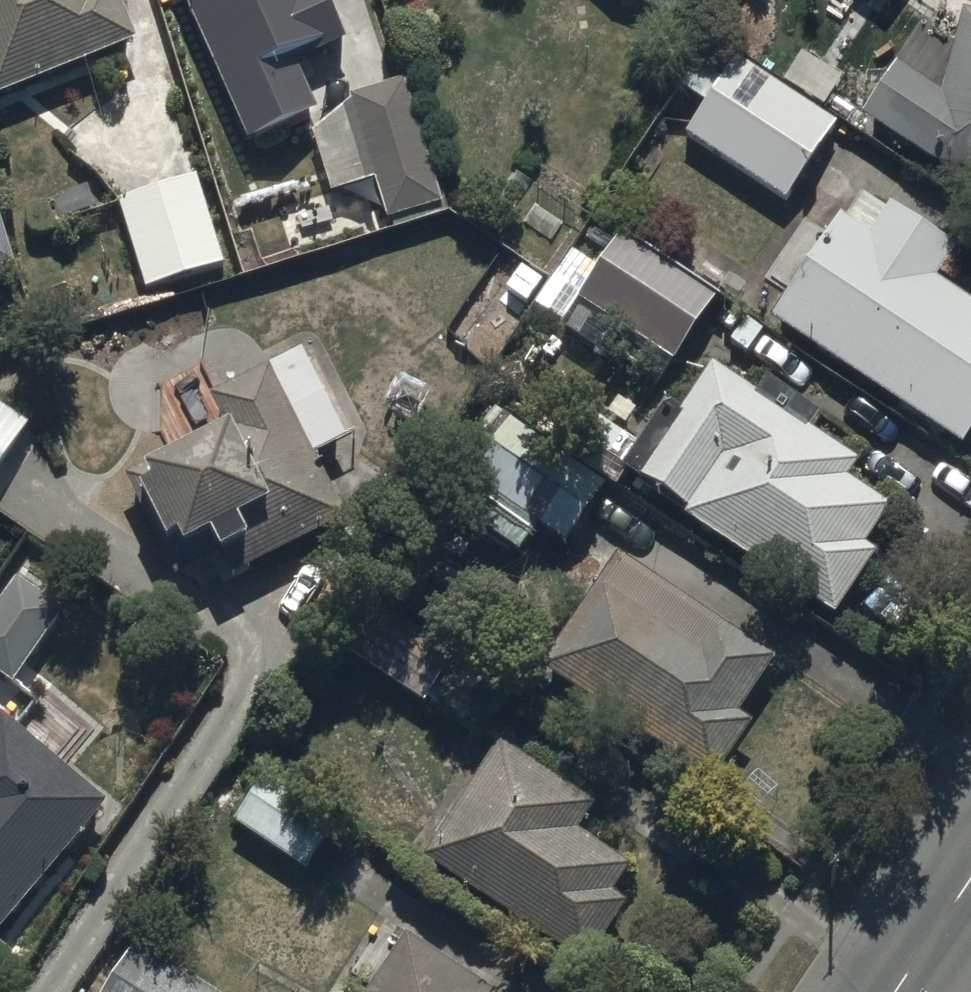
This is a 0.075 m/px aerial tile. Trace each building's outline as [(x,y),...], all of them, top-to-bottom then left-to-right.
[(136,50),(116,0),(0,0),(0,103),(136,50)] [(246,150),(320,117),(301,73),(352,50),(329,0),(177,0),(246,150)] [(680,34),(703,0),(629,0),(680,34)] [(964,18),(942,96),(896,71),(863,123),(964,179),(970,181),(970,20),(964,18)] [(738,61),(686,139),(788,207),(839,129),(823,119),(849,80),(803,49),(778,87),(738,61)] [(378,184),(389,224),(441,210),(408,86),(345,103),(347,112),(314,138),(330,197),(378,184)] [(199,182),(116,207),(143,293),(225,267),(199,182)] [(768,327),(964,453),(970,442),(970,261),(891,210),(887,216),(863,201),(846,226),(837,220),(768,327)] [(15,272),(0,222),(0,277),(15,272)] [(625,237),(579,305),(674,372),(721,304),(625,237)] [(174,587),(222,561),(234,583),(347,525),(315,462),(366,435),(320,345),(208,403),(224,434),(122,486),(174,587)] [(689,515),(685,521),(837,623),(879,560),(866,552),(892,515),(849,486),(861,469),(813,436),(819,426),(759,386),(752,397),(712,371),(680,418),(666,408),(624,471),(689,515)] [(28,430),(0,411),(0,469),(28,430)] [(610,490),(497,413),(454,475),(568,552),(610,490)] [(775,666),(612,561),(537,677),(714,791),(753,731),(739,722),(775,666)] [(17,582),(0,605),(0,681),(10,688),(63,616),(17,582)] [(358,598),(328,644),(478,743),(508,697),(358,598)] [(110,814),(2,720),(0,721),(0,940),(110,814)] [(495,747),(419,865),(587,974),(629,909),(611,897),(627,872),(580,841),(598,814),(495,747)] [(266,777),(233,828),(307,876),(340,825),(266,777)] [(405,937),(368,991),(485,991),(405,937)] [(110,991),(200,991),(138,951),(110,991)]
